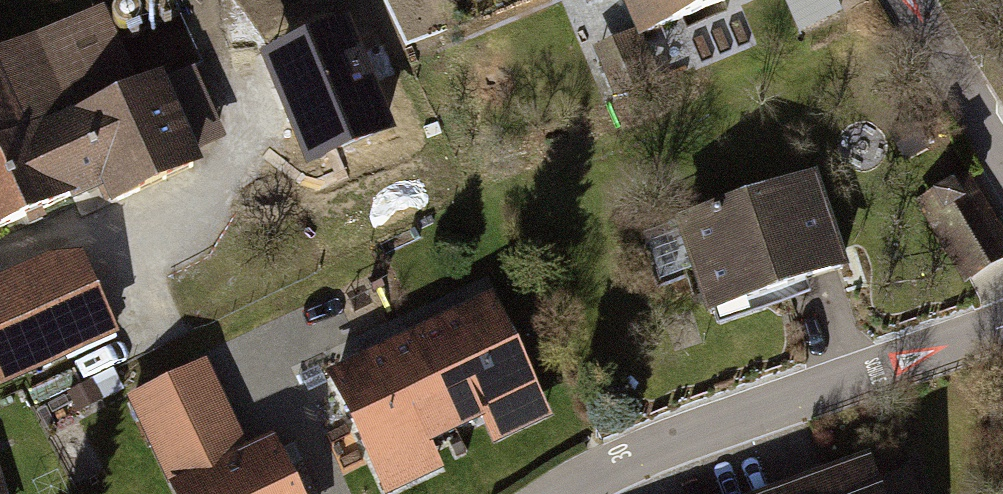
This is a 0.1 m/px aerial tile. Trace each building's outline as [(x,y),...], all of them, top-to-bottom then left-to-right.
[(645,39),(736,0),(628,0),(645,39)] [(807,36),(848,19),(840,0),(792,0),(807,36)] [(0,59),(0,233),(95,188),(106,211),(201,168),(194,153),(224,139),(192,70),(139,95),(101,13),(0,59)] [(349,27),(267,62),(310,165),(392,131),(349,27)] [(805,174),(661,224),(695,322),(839,272),(805,174)] [(918,207),(964,286),(982,275),(1002,263),(1002,254),(961,182),(918,207)] [(0,287),(0,378),(4,386),(113,336),(79,261),(56,263),(0,287)] [(532,393),(491,306),(413,343),(454,430),(532,393)] [(454,430),(413,343),(335,379),(376,467),(454,430)] [(244,447),(206,364),(133,398),(171,481),(244,447)] [(272,445),(176,490),(178,493),(296,493),(272,445)] [(874,479),(832,493),(919,493),(911,471),(876,484),(874,479)]
